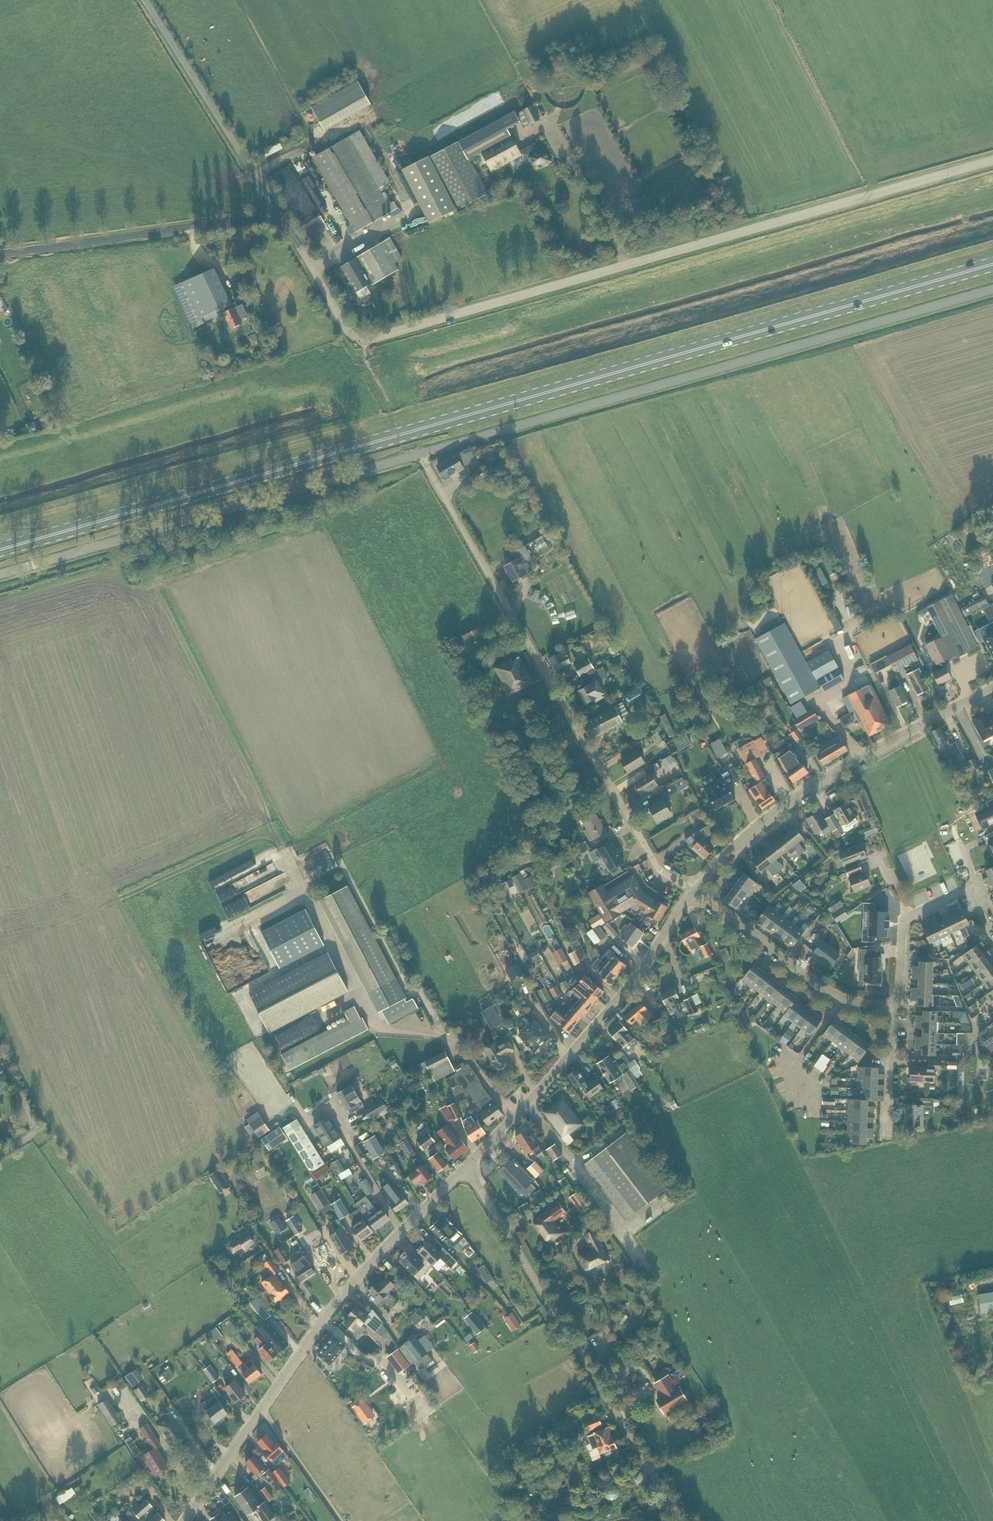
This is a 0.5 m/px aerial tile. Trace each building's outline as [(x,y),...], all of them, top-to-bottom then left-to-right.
[(563,78),(549,80),(551,97),(574,93),(572,83),(564,84),(563,78)] [(371,104),(368,99),(358,81),(311,108),(321,125),(325,131),(371,104)] [(525,128),(539,120),(532,106),(518,114),(525,128)] [(521,155),(511,137),(507,129),(520,123),(515,112),(458,143),(458,142),(432,157),(460,210),(486,196),(468,161),(481,153),(491,171),(521,155)] [(392,118),(377,128),(380,134),(395,124),(392,118)] [(313,158),(356,233),(392,212),(399,208),(395,202),(391,204),(382,187),(385,185),(390,183),(360,131),(313,158)] [(268,156),(284,148),(281,142),(265,151),(268,156)] [(528,157),(536,171),(551,163),(543,150),(538,153),(534,145),(525,150),(528,156),(528,157)] [(620,154),(588,164),(594,183),(599,181),(602,192),(611,189),(613,196),(609,198),(614,216),(630,211),(628,205),(635,203),(620,154)] [(403,170),(421,206),(429,224),(456,210),(429,157),(403,170)] [(308,173),(303,161),(295,164),(300,177),(308,173)] [(405,202),(412,199),(409,193),(408,194),(397,171),(392,173),(405,202)] [(379,244),(341,266),(350,282),(347,284),(352,292),(355,290),(360,299),(371,293),(367,286),(372,284),(373,285),(399,270),(395,264),(403,260),(390,238),(382,242),(379,244)] [(233,308),(228,297),(214,268),(178,284),(195,321),(217,311),(221,318),(226,316),(232,329),(242,324),(239,319),(247,315),(242,305),(235,309),(234,308),(233,308)] [(399,276),(389,280),(399,309),(410,305),(399,276)] [(458,472),(463,468),(477,460),(470,449),(465,450),(438,466),(446,479),(451,476),(453,480),(458,477),(457,474),(459,474),(458,472)] [(470,473),(473,478),(484,472),(480,467),(470,473)] [(546,526),(539,530),(541,535),(549,531),(546,526)] [(551,532),(546,535),(549,541),(554,538),(551,532)] [(532,571),(527,563),(533,560),(525,546),(512,553),(516,560),(505,566),(514,581),(526,574),(532,571)] [(824,593),(830,590),(821,566),(825,564),(822,557),(811,561),(824,593)] [(839,619),(847,615),(839,598),(835,599),(831,590),(827,592),(839,619)] [(937,639),(947,660),(952,657),(977,645),(952,595),(927,607),(941,637),(937,639)] [(975,601),(961,608),(965,617),(979,610),(975,601)] [(837,618),(831,621),(837,631),(842,628),(837,618)] [(992,657),(992,620),(984,624),(988,632),(991,637),(985,640),(992,657)] [(791,704),(820,688),(784,623),(755,639),(791,704)] [(484,654),(498,646),(491,632),(486,635),(481,626),(452,640),(462,659),(454,663),(459,672),(467,668),(486,658),(484,654)] [(609,635),(604,626),(596,631),(601,639),(609,635)] [(947,660),(937,639),(925,645),(934,661),(927,664),(929,668),(926,670),(929,677),(933,675),(938,685),(939,684),(940,685),(942,686),(944,685),(944,683),(944,682),(951,678),(946,667),(945,667),(943,662),(947,660)] [(576,660),(570,650),(574,648),(572,643),(563,648),(564,650),(550,658),(556,670),(571,662),(571,663),(576,660)] [(608,648),(613,657),(619,653),(614,645),(608,648)] [(886,657),(890,665),(894,672),(917,660),(910,645),(887,657),(886,657)] [(823,692),(844,680),(838,669),(839,668),(829,650),(807,663),(823,692)] [(886,657),(887,657),(886,656),(870,665),(874,673),(890,665),(886,657)] [(510,695),(533,682),(519,657),(512,661),(511,659),(495,667),(510,695)] [(574,666),(580,676),(594,668),(588,658),(574,666)] [(608,676),(603,666),(595,671),(600,680),(608,676)] [(722,668),(716,671),(719,677),(730,671),(727,666),(722,668)] [(925,691),(929,689),(921,674),(919,669),(908,674),(910,680),(918,695),(919,694),(920,695),(921,696),(925,694),(925,692),(925,691)] [(597,681),(595,682),(591,675),(582,681),(586,687),(579,691),(586,703),(594,699),(595,701),(604,697),(602,694),(604,693),(597,681)] [(896,706),(907,700),(900,685),(901,685),(898,680),(899,680),(897,676),(888,680),(891,687),(888,689),(896,706)] [(485,690),(482,684),(475,688),(478,694),(485,690)] [(638,684),(620,695),(625,703),(639,696),(638,694),(642,692),(638,684)] [(856,710),(869,736),(891,725),(869,684),(842,698),(850,713),(856,710)] [(736,685),(730,689),(734,696),(740,693),(736,685)] [(759,697),(754,688),(745,692),(750,701),(759,697)] [(797,718),(807,712),(801,701),(791,707),(797,718)] [(591,739),(623,723),(624,724),(632,721),(622,703),(583,723),(591,739)] [(795,721),(794,721),(796,723),(800,731),(801,733),(806,730),(805,728),(803,724),(817,716),(814,710),(813,710),(795,720),(795,721)] [(849,712),(839,717),(843,725),(853,720),(849,712)] [(986,713),(972,721),(982,740),(992,735),(992,717),(989,719),(986,713)] [(664,715),(659,717),(669,737),(674,735),(664,715)] [(796,723),(789,727),(793,732),(791,733),(797,741),(802,737),(798,731),(800,731),(796,723)] [(954,767),(965,761),(955,742),(950,745),(947,740),(940,727),(930,732),(940,752),(945,750),(954,767)] [(657,745),(663,741),(658,733),(651,736),(657,745)] [(691,743),(686,734),(674,740),(679,750),(691,743)] [(515,742),(512,738),(508,740),(506,736),(501,739),(503,743),(502,743),(505,749),(513,745),(512,743),(515,742)] [(823,765),(847,751),(842,741),(840,742),(837,737),(815,750),(823,765)] [(639,753),(646,749),(651,746),(647,739),(642,742),(631,748),(634,753),(621,761),(628,772),(644,763),(639,753)] [(720,739),(709,745),(716,759),(727,753),(720,739)] [(765,776),(755,759),(762,755),(754,740),(741,747),(741,748),(739,749),(756,781),(765,776)] [(781,749),(801,777),(808,772),(800,760),(789,744),(781,749)] [(794,783),(801,777),(781,749),(776,753),(785,770),(794,783)] [(674,760),(670,754),(661,760),(664,766),(674,760)] [(972,769),(978,766),(974,757),(967,760),(972,769)] [(651,774),(658,770),(654,764),(645,770),(648,775),(635,783),(642,794),(657,785),(651,774)] [(717,780),(703,788),(715,809),(735,798),(722,775),(716,779),(717,780)] [(687,786),(683,777),(675,782),(679,790),(687,786)] [(775,800),(769,791),(772,789),(765,779),(749,789),(762,808),(775,800)] [(671,814),(665,803),(670,801),(663,789),(650,797),(655,804),(650,807),(658,822),(671,814)] [(863,796),(856,799),(861,813),(869,810),(863,796)] [(982,826),(992,821),(992,798),(985,802),(988,808),(976,814),(982,826)] [(840,835),(847,831),(853,827),(850,821),(855,818),(846,803),(834,810),(836,813),(830,817),(837,828),(837,829),(840,835)] [(590,841),(606,831),(592,809),(580,816),(588,828),(584,831),(590,841)] [(830,817),(824,820),(819,812),(807,819),(816,833),(821,830),(825,836),(831,832),(837,829),(837,828),(830,817)] [(858,827),(859,834),(871,831),(870,824),(858,827)] [(706,857),(714,848),(704,839),(705,837),(708,835),(703,827),(685,839),(688,844),(692,848),(694,846),(706,857)] [(785,836),(800,855),(805,851),(801,846),(798,842),(804,838),(796,827),(785,836)] [(794,859),(800,855),(785,836),(774,844),(782,854),(788,850),(791,854),(790,854),(794,859)] [(714,846),(719,842),(716,837),(711,840),(714,846)] [(578,855),(590,848),(586,841),(573,848),(578,855)] [(612,842),(596,851),(608,872),(624,862),(612,842)] [(776,859),(782,854),(774,844),(763,853),(778,872),(784,867),(780,862),(779,863),(776,859)] [(847,872),(860,867),(857,861),(866,857),(861,844),(839,853),(841,859),(847,872)] [(534,860),(529,847),(515,852),(520,865),(534,860)] [(777,873),(778,872),(763,853),(753,861),(761,871),(767,866),(770,870),(769,871),(773,876),(777,873)] [(308,870),(314,873),(318,866),(324,870),(328,862),(321,858),(316,866),(312,864),(308,870)] [(570,861),(575,871),(581,867),(576,858),(570,861)] [(546,866),(549,870),(556,865),(553,860),(546,866)] [(233,893),(274,871),(268,861),(227,883),(233,893)] [(501,880),(497,866),(483,871),(488,885),(501,880)] [(854,892),(870,885),(865,872),(862,873),(860,867),(847,872),(854,892)] [(512,877),(515,884),(520,892),(529,887),(521,872),(512,877)] [(589,893),(606,922),(633,905),(636,906),(635,907),(659,921),(664,914),(668,907),(644,893),(633,875),(631,877),(628,872),(604,886),(603,885),(589,893)] [(732,878),(752,893),(757,887),(758,888),(760,885),(744,873),(740,878),(735,874),(732,878)] [(531,889),(538,885),(532,875),(525,879),(531,889)] [(505,889),(515,884),(512,877),(502,883),(505,889)] [(748,899),(752,893),(732,878),(729,882),(734,886),(731,891),(747,903),(749,900),(748,899)] [(800,880),(793,886),(801,891),(806,887),(800,880)] [(463,885),(467,892),(474,888),(470,881),(463,885)] [(349,885),(321,898),(378,1012),(381,1010),(406,998),(371,929),(349,885)] [(214,891),(219,900),(229,895),(225,886),(214,891)] [(745,906),(747,903),(731,891),(727,896),(722,892),(719,896),(739,911),(744,905),(745,906)] [(239,893),(217,904),(224,917),(245,906),(239,893)] [(804,900),(800,905),(804,909),(808,904),(804,900)] [(830,907),(833,912),(844,906),(840,900),(830,907)] [(765,930),(766,928),(777,912),(782,906),(778,903),(774,909),(768,905),(764,912),(756,922),(762,926),(762,927),(765,930)] [(863,926),(862,941),(874,942),(875,936),(887,936),(887,928),(889,928),(889,920),(887,920),(888,912),(873,911),(874,903),(864,903),(864,912),(870,912),(869,926),(863,926)] [(810,905),(806,910),(811,914),(815,908),(810,905)] [(969,922),(963,909),(958,912),(955,906),(950,909),(959,927),(958,927),(963,938),(969,935),(964,924),(969,922)] [(843,908),(833,914),(838,921),(847,915),(843,908)] [(305,909),(262,931),(280,967),(324,944),(305,909)] [(753,909),(750,914),(755,918),(758,913),(753,909)] [(949,932),(958,927),(959,927),(950,909),(944,911),(947,918),(943,920),(949,932)] [(777,912),(766,928),(771,933),(770,934),(773,936),(774,935),(786,918),(790,913),(787,910),(782,916),(777,912)] [(601,940),(607,935),(600,926),(605,923),(599,914),(589,921),(594,929),(601,940)] [(782,943),(783,941),(795,924),(799,919),(796,916),(791,922),(786,918),(774,935),(780,939),(779,940),(782,943)] [(949,932),(943,920),(939,922),(936,916),(930,919),(940,937),(942,941),(941,941),(943,947),(944,946),(952,942),(953,942),(949,932)] [(924,930),(930,942),(940,937),(930,919),(925,921),(928,928),(924,930)] [(613,938),(618,934),(608,922),(603,926),(613,938)] [(633,946),(643,932),(631,923),(628,926),(626,924),(620,932),(623,934),(621,937),(633,946)] [(791,949),(808,926),(804,923),(801,928),(795,924),(783,941),(789,946),(788,947),(791,949)] [(694,927),(681,935),(686,944),(690,950),(700,945),(696,938),(699,937),(694,927)] [(966,940),(969,945),(974,942),(970,937),(966,940)] [(556,938),(552,940),(558,950),(561,948),(556,938)] [(981,948),(988,942),(990,941),(987,938),(964,954),(970,963),(985,953),(981,948)] [(587,957),(581,947),(578,940),(574,941),(572,942),(576,950),(581,960),(587,957)] [(821,941),(813,952),(832,966),(840,955),(821,941)] [(711,955),(707,944),(700,947),(705,958),(711,955)] [(614,945),(611,948),(619,957),(622,954),(614,945)] [(950,955),(955,952),(951,946),(946,949),(950,955)] [(724,961),(731,958),(727,947),(720,950),(724,961)] [(992,953),(992,947),(985,953),(970,963),(977,973),(991,963),(987,957),(992,953)] [(568,960),(561,948),(558,950),(552,953),(558,965),(568,960)] [(860,950),(860,962),(865,962),(864,981),(868,981),(868,983),(877,984),(877,982),(881,982),(882,957),(876,957),(876,951),(860,950)] [(904,959),(912,958),(911,950),(903,951),(904,959)] [(536,963),(543,960),(538,951),(531,954),(534,960),(536,963)] [(580,962),(575,951),(568,954),(574,965),(580,962)] [(328,952),(248,993),(269,1032),(348,991),(328,952)] [(605,956),(601,960),(618,975),(626,965),(615,955),(611,960),(605,956)] [(598,957),(592,965),(592,969),(599,974),(599,975),(610,984),(618,975),(601,960),(598,957)] [(750,987),(763,970),(758,967),(762,961),(758,958),(742,979),(748,984),(748,985),(750,987)] [(933,972),(934,962),(934,961),(920,961),(920,966),(913,965),(913,972),(933,972)] [(524,973),(518,963),(506,970),(512,980),(524,973)] [(992,975),(992,965),(991,963),(977,973),(983,982),(992,975)] [(683,977),(686,984),(708,974),(705,967),(683,977)] [(760,992),(775,972),(772,969),(767,974),(763,970),(750,987),(753,989),(754,988),(760,992)] [(768,1000),(780,984),(775,980),(779,975),(775,972),(760,992),(766,997),(765,998),(768,1000)] [(933,983),(933,972),(913,972),(912,978),(919,978),(919,983),(933,983)] [(983,982),(990,991),(992,989),(992,975),(983,982)] [(586,976),(580,983),(597,999),(604,991),(586,976)] [(570,987),(566,980),(560,983),(565,991),(570,987)] [(597,999),(580,983),(579,982),(571,991),(590,1008),(597,999)] [(777,1006),(792,985),(789,982),(785,988),(780,984),(768,1000),(770,1002),(771,1001),(777,1006)] [(932,994),(933,983),(919,983),(919,987),(912,987),(912,991),(912,993),(932,994)] [(562,993),(557,985),(549,989),(554,997),(562,993)] [(785,1014),(797,998),(797,997),(792,993),(796,988),(792,985),(777,1006),(783,1010),(782,1011),(785,1013),(785,1014)] [(948,995),(952,995),(958,996),(954,985),(948,985),(948,995)] [(550,999),(544,987),(537,991),(543,1003),(550,999)] [(739,999),(734,988),(730,989),(735,1001),(739,999)] [(674,989),(661,995),(665,1005),(666,1004),(670,1014),(682,1009),(687,1007),(691,1015),(698,1011),(696,1007),(695,1005),(692,997),(684,1000),(679,1003),(677,999),(679,998),(674,989)] [(992,1003),(992,989),(990,991),(977,1000),(980,1004),(986,1000),(985,999),(987,997),(992,1004),(992,1003)] [(571,991),(570,990),(567,994),(572,998),(568,1004),(582,1016),(590,1008),(571,991)] [(932,994),(912,993),(911,1000),(918,1000),(918,1005),(931,1005),(931,1006),(940,1006),(940,995),(932,994)] [(952,995),(956,1007),(962,1007),(958,996),(952,995)] [(406,998),(381,1010),(389,1025),(419,1008),(413,997),(407,1000),(406,998)] [(793,1022),(804,1005),(799,1001),(800,1000),(797,998),(785,1014),(785,1013),(779,1021),(783,1024),(788,1018),(793,1022)] [(737,1002),(740,1007),(745,1004),(742,999),(737,1002)] [(582,1016),(568,1004),(567,1004),(564,1002),(557,1010),(575,1025),(582,1016)] [(641,1002),(630,1012),(624,1017),(631,1025),(637,1020),(642,1026),(653,1016),(641,1002)] [(503,1022),(493,1004),(481,1011),(491,1029),(503,1022)] [(801,1028),(813,1012),(807,1008),(808,1007),(805,1004),(804,1005),(793,1022),(788,1027),(792,1030),(796,1025),(801,1028)] [(290,1070),(364,1031),(369,1029),(362,1017),(361,1018),(354,1005),(344,1011),(348,1019),(281,1054),(283,1058),(290,1070)] [(535,1020),(532,1017),(533,1016),(524,1007),(520,1011),(531,1023),(519,1035),(534,1051),(550,1036),(535,1020)] [(978,1021),(987,1017),(983,1008),(974,1011),(978,1021)] [(552,1016),(551,1017),(558,1023),(568,1032),(575,1025),(557,1010),(554,1013),(552,1016)] [(937,1016),(937,1010),(924,1010),(923,1015),(916,1015),(916,1021),(943,1022),(943,1016),(937,1016)] [(813,1012),(801,1028),(797,1034),(801,1037),(805,1031),(810,1035),(822,1019),(816,1014),(817,1013),(814,1011),(813,1012)] [(961,1024),(970,1024),(965,1011),(960,1011),(960,1023),(961,1024)] [(747,1025),(747,1022),(742,1014),(739,1016),(741,1021),(735,1024),(740,1034),(744,1032),(744,1027),(747,1025)] [(654,1037),(669,1030),(663,1017),(653,1022),(648,1024),(654,1037)] [(832,1041),(847,1020),(844,1018),(840,1023),(834,1019),(822,1035),(825,1038),(826,1037),(832,1041)] [(438,1022),(440,1027),(448,1024),(446,1019),(438,1022)] [(840,1049),(852,1032),(847,1029),(851,1023),(847,1020),(832,1041),(838,1045),(837,1047),(840,1049)] [(619,1021),(608,1031),(617,1041),(617,1040),(623,1047),(630,1042),(634,1047),(638,1043),(634,1038),(628,1031),(619,1021)] [(943,1022),(916,1021),(916,1027),(923,1028),(923,1032),(936,1032),(943,1033),(944,1031),(944,1024),(943,1022)] [(702,1024),(694,1027),(697,1034),(705,1030),(702,1024)] [(517,1034),(513,1026),(509,1029),(513,1036),(517,1034)] [(764,1039),(768,1036),(759,1028),(756,1031),(764,1039)] [(786,1031),(782,1035),(789,1040),(792,1035),(786,1031)] [(850,1054),(865,1033),(861,1031),(857,1036),(852,1032),(840,1049),(843,1051),(844,1050),(850,1054)] [(936,1033),(936,1032),(923,1032),(922,1037),(915,1036),(915,1043),(936,1043),(936,1040),(942,1040),(944,1038),(944,1033),(936,1033)] [(869,1057),(864,1053),(870,1046),(865,1042),(869,1036),(865,1033),(850,1054),(856,1059),(855,1060),(858,1062),(869,1057)] [(990,1039),(988,1037),(981,1042),(982,1047),(984,1050),(988,1047),(992,1043),(992,1037),(990,1039)] [(505,1056),(513,1051),(507,1040),(498,1045),(496,1041),(482,1049),(493,1069),(496,1067),(496,1068),(497,1069),(498,1070),(499,1070),(500,1070),(501,1070),(502,1070),(503,1069),(504,1069),(504,1068),(505,1067),(505,1066),(505,1065),(505,1064),(505,1063),(505,1062),(507,1061),(505,1056)] [(915,1043),(915,1049),(917,1049),(922,1049),(922,1054),(935,1055),(936,1044),(936,1043),(915,1043)] [(961,1055),(962,1044),(957,1044),(957,1050),(952,1050),(952,1055),(961,1055)] [(476,1046),(469,1051),(472,1056),(479,1051),(476,1046)] [(434,1080),(455,1070),(445,1051),(425,1061),(434,1080)] [(634,1088),(638,1085),(623,1062),(619,1065),(616,1066),(609,1056),(597,1064),(610,1082),(624,1073),(634,1088)] [(878,1067),(869,1067),(869,1057),(858,1062),(858,1070),(859,1070),(859,1077),(878,1078),(878,1079),(884,1079),(885,1074),(878,1074),(878,1067)] [(629,1063),(626,1065),(635,1079),(642,1074),(639,1069),(640,1068),(634,1059),(629,1063)] [(940,1068),(940,1062),(928,1061),(928,1067),(911,1067),(911,1068),(910,1068),(908,1068),(908,1073),(909,1073),(911,1074),(911,1081),(912,1081),(912,1083),(912,1084),(917,1084),(917,1083),(918,1081),(934,1082),(934,1068),(940,1068)] [(956,1069),(956,1061),(948,1061),(947,1069),(950,1069),(956,1069)] [(503,1114),(478,1082),(480,1081),(467,1064),(465,1066),(462,1062),(454,1068),(457,1072),(446,1080),(451,1087),(457,1100),(465,1097),(470,1094),(474,1100),(474,1101),(481,1111),(479,1113),(479,1114),(480,1114),(488,1125),(503,1114)] [(827,1074),(832,1068),(828,1065),(823,1071),(827,1074)] [(590,1097),(603,1088),(597,1079),(589,1085),(577,1069),(568,1075),(577,1088),(581,1085),(590,1097)] [(311,1073),(302,1077),(305,1082),(313,1077),(311,1073)] [(878,1078),(859,1077),(857,1077),(857,1081),(859,1081),(858,1088),(858,1089),(877,1089),(884,1090),(884,1085),(877,1085),(878,1079),(878,1078)] [(352,1085),(337,1093),(346,1109),(348,1109),(351,1113),(363,1106),(352,1085)] [(858,1089),(858,1088),(857,1088),(857,1092),(858,1092),(858,1099),(858,1100),(868,1100),(883,1101),(884,1096),(877,1095),(877,1089),(858,1089)] [(569,1134),(583,1124),(563,1097),(543,1112),(562,1137),(568,1133),(569,1134)] [(616,1110),(621,1107),(616,1098),(611,1102),(616,1110)] [(934,1099),(934,1098),(916,1098),(915,1105),(905,1104),(905,1127),(922,1128),(923,1105),(933,1105),(939,1106),(939,1099),(934,1099)] [(858,1100),(858,1099),(848,1099),(847,1103),(849,1103),(849,1110),(867,1111),(874,1111),(874,1106),(868,1106),(868,1100),(858,1100)] [(382,1100),(365,1109),(370,1118),(387,1109),(382,1100)] [(674,1100),(669,1103),(673,1110),(678,1107),(674,1100)] [(461,1117),(455,1106),(453,1102),(447,1106),(450,1111),(453,1118),(454,1121),(456,1120),(461,1117)] [(621,1108),(615,1112),(620,1119),(626,1115),(621,1108)] [(867,1111),(849,1110),(847,1110),(847,1114),(848,1114),(848,1121),(867,1122),(874,1122),(874,1117),(867,1117),(867,1111)] [(450,1111),(443,1115),(446,1121),(453,1118),(450,1111)] [(631,1111),(627,1114),(631,1120),(635,1117),(631,1111)] [(260,1117),(250,1124),(259,1137),(269,1130),(260,1117)] [(327,1146),(341,1137),(328,1117),(314,1125),(327,1146)] [(296,1120),(283,1129),(312,1173),(325,1164),(296,1120)] [(473,1141),(485,1133),(478,1120),(465,1128),(473,1141)] [(867,1128),(867,1122),(848,1121),(847,1121),(847,1124),(848,1124),(848,1132),(873,1133),(873,1128),(867,1128)] [(279,1126),(263,1138),(271,1149),(287,1137),(279,1126)] [(423,1138),(418,1142),(423,1150),(435,1141),(429,1134),(432,1131),(428,1126),(419,1133),(423,1138)] [(460,1138),(458,1140),(455,1136),(454,1136),(447,1127),(440,1133),(450,1146),(447,1148),(455,1159),(468,1149),(460,1138)] [(535,1156),(541,1152),(527,1129),(518,1135),(515,1137),(525,1154),(532,1150),(535,1156)] [(626,1220),(668,1187),(626,1132),(584,1165),(626,1220)] [(873,1138),(873,1133),(848,1132),(847,1139),(846,1139),(846,1143),(866,1144),(866,1137),(873,1138)] [(375,1136),(365,1142),(375,1158),(385,1152),(375,1136)] [(406,1154),(413,1150),(406,1138),(399,1143),(406,1154)] [(554,1160),(562,1154),(555,1143),(546,1149),(554,1160)] [(357,1144),(354,1146),(361,1157),(364,1155),(357,1144)] [(439,1171),(448,1164),(434,1147),(430,1150),(434,1155),(429,1159),(439,1171)] [(424,1183),(432,1176),(418,1157),(413,1161),(419,1168),(409,1175),(416,1184),(421,1180),(424,1183)] [(263,1167),(257,1158),(250,1163),(255,1172),(263,1167)] [(522,1191),(531,1182),(510,1160),(499,1171),(511,1183),(512,1181),(522,1191)] [(543,1170),(535,1161),(527,1168),(536,1177),(543,1170)] [(327,1164),(313,1173),(317,1180),(329,1173),(327,1171),(330,1169),(327,1164)] [(218,1169),(210,1175),(221,1192),(230,1186),(218,1169)] [(320,1209),(329,1203),(313,1178),(310,1180),(317,1191),(311,1195),(320,1209)] [(366,1178),(359,1182),(366,1195),(373,1190),(366,1178)] [(391,1180),(381,1188),(392,1203),(391,1203),(397,1212),(409,1203),(402,1194),(402,1195),(391,1180)] [(540,1202),(546,1198),(540,1189),(534,1194),(540,1202)] [(590,1207),(578,1190),(573,1194),(584,1211),(590,1207)] [(375,1228),(389,1218),(383,1209),(379,1213),(366,1196),(357,1204),(375,1228)] [(341,1218),(350,1213),(341,1198),(332,1203),(341,1218)] [(220,1211),(229,1206),(227,1201),(217,1206),(220,1211)] [(533,1220),(549,1243),(563,1233),(560,1228),(561,1227),(559,1225),(558,1226),(554,1220),(566,1212),(559,1202),(533,1220)] [(361,1239),(372,1231),(358,1210),(350,1215),(357,1225),(353,1228),(361,1239)] [(284,1224),(279,1217),(272,1221),(277,1228),(284,1224)] [(296,1234),(303,1230),(294,1217),(287,1221),(296,1234)] [(336,1231),(330,1235),(341,1254),(354,1246),(346,1234),(348,1232),(343,1225),(339,1218),(331,1223),(336,1231)] [(465,1236),(455,1227),(447,1218),(441,1224),(438,1221),(431,1228),(443,1240),(444,1239),(450,1245),(453,1248),(459,1242),(465,1236)] [(316,1232),(324,1228),(322,1223),(314,1227),(316,1232)] [(260,1235),(267,1232),(263,1225),(257,1228),(260,1235)] [(578,1254),(586,1270),(609,1259),(595,1229),(584,1234),(590,1248),(578,1254)] [(249,1234),(229,1246),(233,1252),(242,1246),(244,1249),(254,1242),(249,1234)] [(258,1239),(262,1248),(270,1244),(266,1235),(258,1239)] [(336,1257),(324,1238),(311,1246),(324,1267),(327,1264),(328,1265),(335,1261),(334,1259),(336,1257)] [(429,1241),(419,1251),(425,1257),(433,1264),(433,1265),(439,1270),(446,1263),(451,1268),(457,1261),(453,1257),(443,1247),(439,1251),(429,1241)] [(282,1262),(283,1262),(290,1257),(282,1246),(275,1251),(282,1262)] [(411,1251),(401,1261),(415,1274),(419,1279),(426,1271),(433,1264),(425,1257),(421,1261),(411,1251)] [(307,1254),(291,1264),(301,1280),(315,1272),(310,1265),(313,1263),(307,1254)] [(271,1258),(270,1259),(268,1257),(263,1260),(265,1263),(264,1263),(272,1274),(262,1282),(277,1301),(289,1292),(275,1273),(280,1269),(271,1258)] [(487,1283),(493,1279),(493,1278),(484,1265),(483,1265),(478,1269),(487,1283)] [(393,1307),(398,1302),(391,1296),(387,1292),(394,1284),(387,1277),(379,1284),(377,1282),(369,1290),(383,1304),(386,1301),(393,1307)] [(992,1310),(992,1292),(978,1294),(979,1297),(981,1312),(992,1310)] [(258,1312),(264,1308),(256,1298),(251,1302),(258,1312)] [(373,1310),(367,1316),(356,1307),(353,1310),(352,1310),(349,1314),(350,1314),(349,1316),(350,1317),(345,1323),(354,1330),(359,1324),(361,1326),(364,1322),(375,1332),(383,1322),(373,1310)] [(416,1325),(427,1315),(420,1308),(409,1318),(416,1325)] [(513,1312),(505,1317),(513,1330),(521,1324),(513,1312)] [(267,1320),(258,1328),(279,1352),(281,1350),(283,1351),(287,1347),(287,1345),(288,1343),(267,1320)] [(481,1323),(474,1329),(478,1334),(486,1328),(481,1323)] [(208,1333),(216,1342),(223,1337),(215,1327),(208,1333)] [(277,1353),(266,1340),(260,1334),(255,1339),(261,1345),(262,1347),(259,1350),(269,1361),(277,1353)] [(415,1335),(398,1348),(412,1365),(415,1362),(420,1369),(433,1360),(428,1353),(415,1335)] [(346,1346),(345,1345),(342,1343),(342,1342),(340,1341),(335,1337),(334,1336),(333,1337),(319,1354),(318,1355),(319,1356),(319,1355),(330,1364),(345,1347),(346,1346)] [(477,1346),(474,1341),(469,1344),(472,1349),(477,1346)] [(398,1348),(386,1357),(398,1374),(410,1365),(398,1348)] [(233,1349),(228,1352),(238,1366),(243,1362),(233,1349)] [(92,1370),(88,1363),(81,1368),(85,1374),(92,1370)] [(250,1382),(262,1373),(254,1364),(249,1368),(245,1363),(239,1368),(243,1372),(243,1373),(250,1382)] [(167,1382),(175,1376),(169,1368),(160,1374),(161,1374),(158,1377),(163,1383),(166,1381),(167,1382)] [(675,1370),(671,1373),(674,1378),(678,1375),(680,1378),(685,1375),(680,1368),(676,1371),(675,1370)] [(134,1369),(125,1376),(132,1386),(141,1380),(134,1369)] [(219,1378),(213,1369),(206,1373),(212,1382),(219,1378)] [(236,1401),(245,1394),(234,1380),(230,1375),(224,1380),(228,1385),(225,1387),(236,1401)] [(657,1400),(665,1412),(684,1400),(677,1388),(676,1389),(668,1375),(655,1383),(663,1397),(657,1400)] [(149,1395),(141,1384),(133,1390),(141,1401),(149,1395)] [(221,1396),(216,1389),(213,1391),(218,1398),(221,1396)] [(216,1422),(228,1413),(215,1396),(209,1401),(207,1399),(201,1404),(203,1406),(202,1407),(206,1412),(207,1411),(216,1422)] [(107,1399),(98,1405),(111,1426),(121,1420),(107,1399)] [(361,1400),(353,1406),(363,1421),(371,1415),(361,1400)] [(591,1410),(577,1416),(579,1423),(584,1421),(588,1430),(591,1429),(593,1433),(592,1433),(592,1434),(588,1436),(593,1449),(597,1447),(600,1454),(616,1447),(609,1426),(602,1429),(600,1425),(601,1425),(598,1416),(594,1417),(591,1410)] [(185,1437),(184,1435),(176,1423),(174,1425),(168,1416),(156,1424),(171,1446),(185,1437)] [(118,1423),(109,1427),(113,1437),(122,1433),(118,1423)] [(160,1445),(146,1424),(139,1428),(153,1449),(141,1457),(147,1466),(148,1465),(154,1475),(167,1467),(155,1448),(160,1445)] [(278,1444),(277,1445),(267,1433),(258,1441),(265,1450),(263,1451),(276,1466),(282,1460),(288,1455),(278,1444)] [(127,1439),(124,1441),(134,1457),(137,1455),(127,1439)] [(522,1446),(518,1441),(513,1445),(516,1450),(522,1446)] [(265,1463),(263,1464),(255,1454),(246,1462),(256,1474),(261,1471),(271,1483),(277,1478),(269,1469),(270,1468),(265,1463)] [(285,1486),(291,1482),(279,1467),(273,1472),(285,1486)] [(600,1490),(607,1496),(612,1490),(605,1485),(600,1490)] [(271,1509),(266,1501),(261,1505),(248,1487),(235,1496),(248,1514),(256,1509),(265,1520),(267,1520),(275,1515),(271,1509)] [(273,1497),(265,1487),(260,1491),(267,1501),(273,1497)] [(304,1488),(299,1492),(306,1501),(311,1497),(304,1488)] [(61,1503),(72,1496),(67,1489),(56,1497),(61,1503)] [(154,1509),(145,1500),(132,1511),(141,1520),(142,1520),(143,1520),(164,1520),(154,1509)] [(211,1519),(212,1520),(237,1520),(230,1511),(226,1514),(224,1513),(220,1515),(219,1513),(211,1519)]
